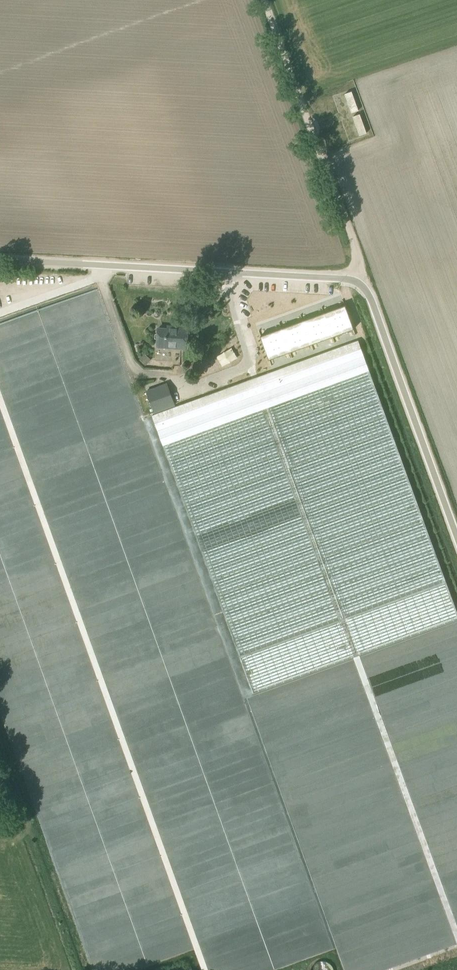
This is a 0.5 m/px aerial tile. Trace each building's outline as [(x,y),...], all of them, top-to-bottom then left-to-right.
[(352,91),(345,94),(352,113),(359,110),(352,91)] [(367,133),(360,114),(353,117),(360,136),(367,133)] [(354,329),(346,306),(260,337),(269,360),(354,329)] [(157,347),(167,347),(187,348),(188,328),(177,327),(177,330),(158,329),(157,347)] [(450,622),(456,620),(456,612),(358,341),(152,415),(254,693),(450,622)] [(172,399),(167,384),(147,391),(154,412),(168,407),(165,401),(172,399)]
